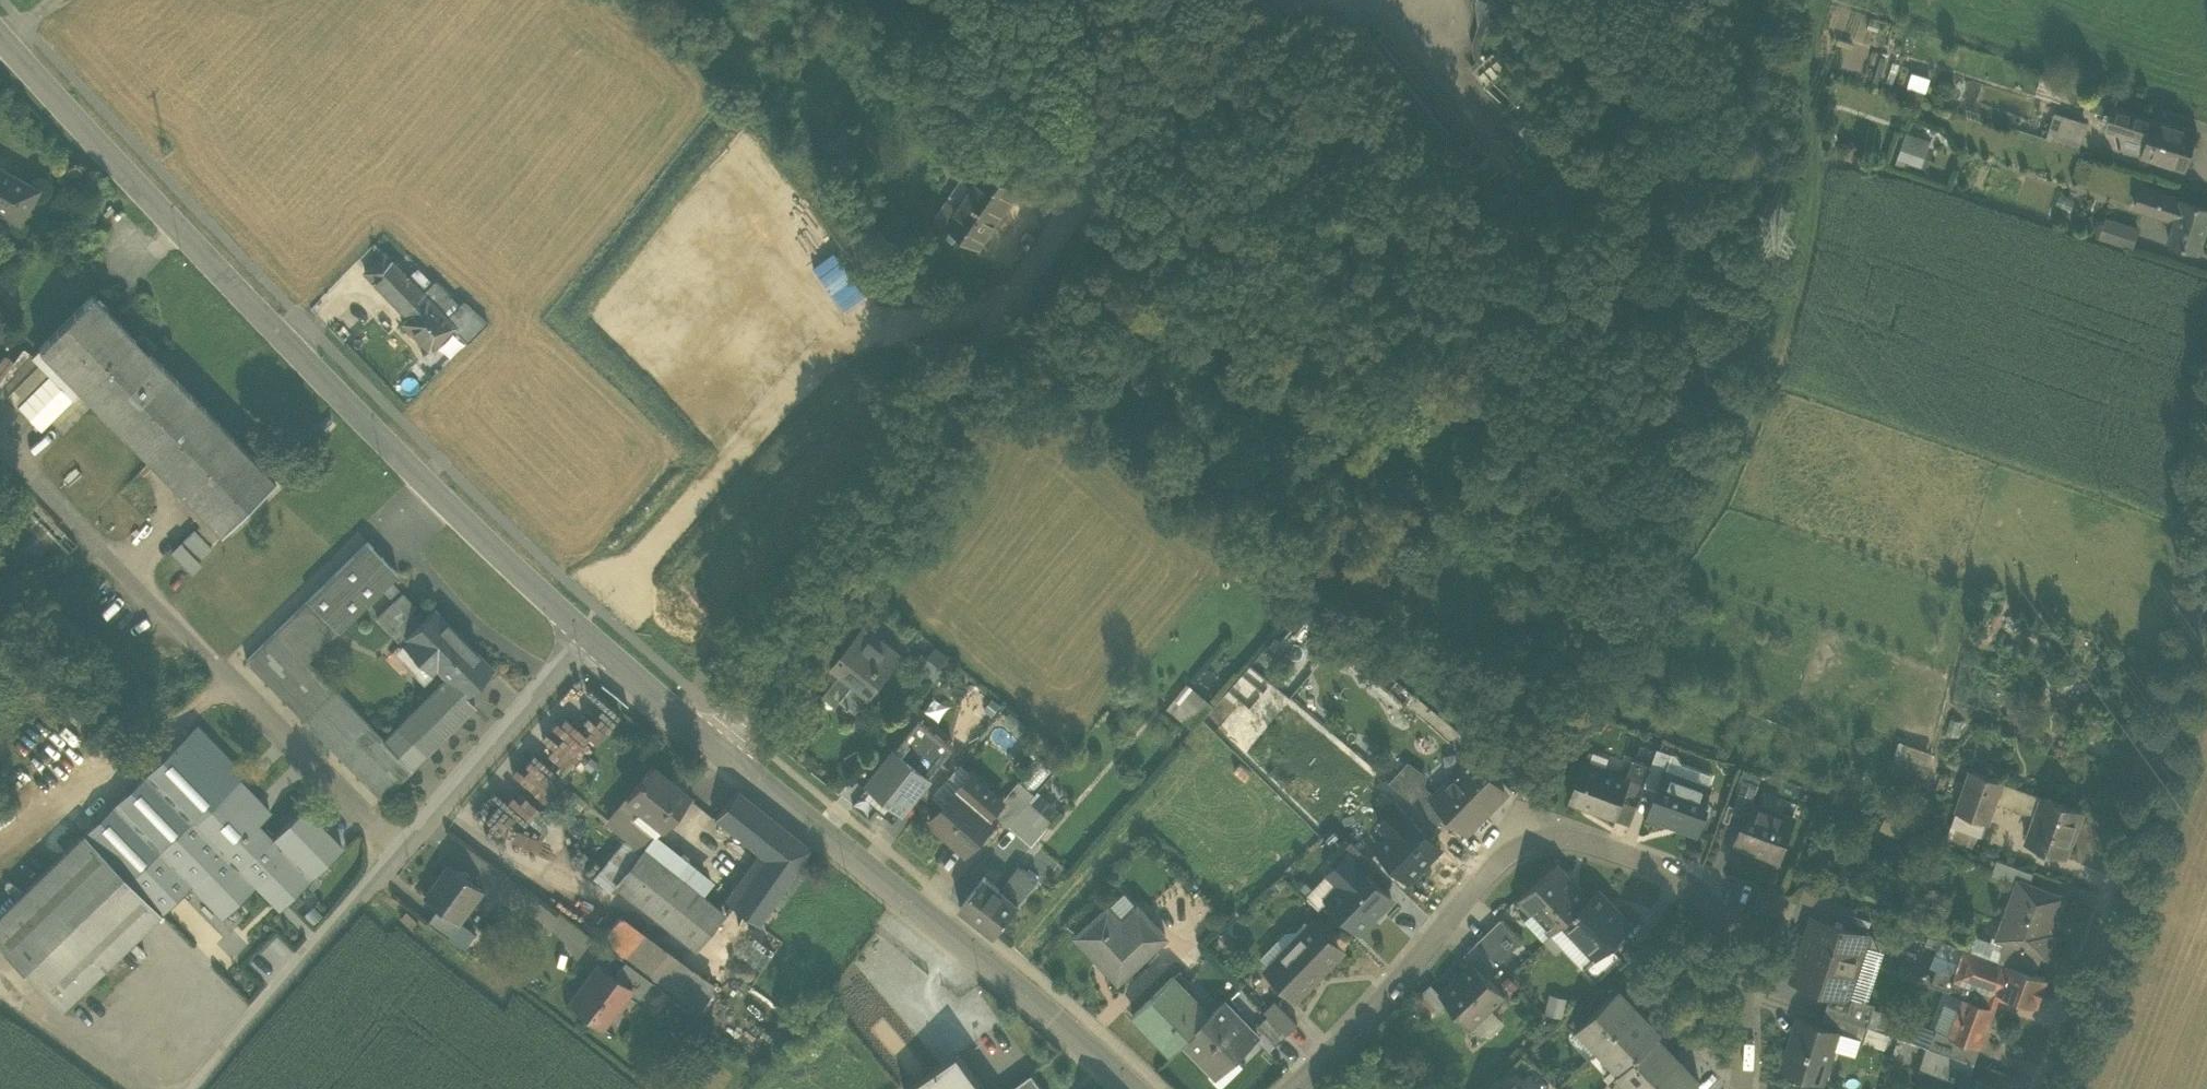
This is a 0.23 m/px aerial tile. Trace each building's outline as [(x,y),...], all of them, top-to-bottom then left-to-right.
[(1914,71),(1911,89),(1929,92),(1933,75),(1914,71)] [(2092,114),(2109,119),(2113,106),(2117,93),(2101,87),(2092,114)] [(2142,153),(2184,166),(2189,150),(2191,151),(2198,131),(2153,117),(2153,118),(2113,106),(2109,119),(2107,125),(2147,137),(2142,153)] [(2053,139),(2084,149),(2091,128),(2060,118),(2053,139)] [(1899,159),(1927,166),(1934,137),(1906,130),(1899,159)] [(954,171),(963,177),(975,158),(966,152),(954,171)] [(1020,188),(975,158),(963,177),(973,184),(958,205),(948,198),(936,217),(980,247),(1020,188)] [(2073,178),(2085,182),(2092,162),(2081,158),(2073,178)] [(19,221),(37,188),(0,167),(0,210),(19,221)] [(2163,193),(2142,187),(2136,207),(2157,213),(2176,220),(2170,241),(2198,250),(2206,222),(2206,208),(2163,193)] [(2100,237),(2132,247),(2138,229),(2107,218),(2100,237)] [(434,280),(422,292),(383,252),(364,271),(407,316),(401,322),(429,350),(452,327),(453,326),(445,318),(458,304),(434,280)] [(275,478),(135,337),(92,295),(39,348),(82,390),(221,531),(275,478)] [(452,327),(467,342),(487,322),(462,301),(458,304),(445,318),(453,326),(452,327)] [(42,429),(76,397),(52,372),(18,404),(42,429)] [(192,529),(176,553),(198,568),(214,544),(192,529)] [(368,541),(308,599),(338,630),(398,572),(368,541)] [(384,591),(391,598),(399,590),(392,583),(384,591)] [(377,618),(389,631),(410,611),(414,606),(402,593),(377,618)] [(307,661),(338,630),(308,599),(246,660),(304,719),(335,689),(307,661)] [(406,636),(408,638),(437,668),(447,678),(465,696),(466,695),(493,668),(434,609),(421,622),(406,636)] [(421,622),(410,611),(389,631),(401,644),(408,638),(406,636),(421,622)] [(841,699),(856,711),(869,695),(870,695),(876,688),(901,656),(864,626),(835,662),(856,679),(854,683),(841,699)] [(432,673),(403,643),(408,638),(401,644),(393,651),(424,682),(432,673)] [(437,668),(408,638),(403,643),(432,673),(437,668)] [(1351,663),(1407,710),(1417,697),(1361,650),(1351,663)] [(912,665),(933,682),(943,669),(922,652),(912,665)] [(854,683),(856,679),(835,662),(832,666),(841,672),(854,683)] [(854,683),(841,672),(822,696),(834,706),(841,699),(854,683)] [(447,678),(384,739),(384,740),(411,768),(412,768),(475,705),(466,695),(465,696),(447,678)] [(384,739),(335,689),(304,719),(382,799),(413,769),(412,768),(411,768),(384,740),(384,739)] [(1181,710),(1195,722),(1213,701),(1199,689),(1181,710)] [(804,704),(794,697),(783,713),(793,720),(804,704)] [(579,701),(552,730),(583,759),(621,718),(603,702),(592,713),(579,701)] [(953,747),(919,720),(896,749),(930,776),(942,762),(953,747)] [(192,882),(254,821),(258,824),(270,812),(238,779),(245,773),(197,724),(0,915),(0,945),(3,948),(62,1009),(192,882)] [(1657,748),(1651,764),(1633,758),(1627,777),(1628,777),(1623,791),(1639,797),(1645,782),(1658,787),(1663,771),(1665,772),(1672,753),(1657,748)] [(930,776),(896,749),(869,782),(903,810),(918,792),(930,776)] [(530,752),(512,774),(548,802),(566,780),(530,752)] [(1672,753),(1665,772),(1683,778),(1682,780),(1709,790),(1710,788),(1708,787),(1713,774),(1682,763),(1676,754),(1672,753)] [(1891,770),(1925,782),(1931,765),(1897,754),(1891,770)] [(1448,810),(1468,830),(1505,792),(1483,770),(1482,772),(1469,759),(1432,797),(1447,812),(1448,810)] [(961,786),(973,772),(961,761),(934,794),(945,804),(961,786)] [(930,776),(918,792),(927,800),(952,770),(942,762),(930,776)] [(1594,808),(1614,815),(1623,791),(1628,777),(1627,777),(1585,762),(1572,798),(1595,807),(1594,808)] [(658,830),(659,830),(687,795),(670,781),(671,780),(651,764),(626,796),(639,807),(636,812),(658,830)] [(1438,821),(1447,812),(1432,797),(1402,766),(1389,781),(1398,789),(1426,811),(1438,821)] [(1951,826),(1982,838),(1988,822),(1995,801),(2003,780),(1978,771),(1971,769),(1957,810),(1951,826)] [(1704,804),(1709,790),(1682,780),(1683,778),(1665,772),(1663,771),(1658,787),(1648,814),(1667,821),(1668,818),(1699,830),(1708,806),(1704,804)] [(973,772),(961,786),(945,804),(931,821),(967,852),(997,818),(997,817),(992,812),(1003,799),(973,772)] [(1734,806),(1747,811),(1751,802),(1752,802),(1755,794),(1759,783),(1744,778),(1734,806)] [(1049,823),(1027,804),(1036,793),(1020,779),(1003,799),(992,812),(997,817),(997,818),(1007,826),(1029,845),(1049,823)] [(1995,801),(2036,816),(2044,795),(2039,793),(2003,780),(1995,801)] [(757,851),(765,857),(785,827),(737,789),(715,817),(757,851)] [(1389,799),(1395,805),(1396,804),(1415,823),(1426,811),(1398,789),(1389,799)] [(1639,797),(1623,791),(1614,815),(1631,822),(1639,797)] [(2027,841),(2065,855),(2075,825),(2077,826),(2083,809),(2044,795),(2036,816),(2027,841)] [(639,807),(626,796),(605,822),(624,837),(641,851),(650,840),(656,833),(658,830),(636,812),(639,807)] [(1737,845),(1778,859),(1793,817),(1752,802),(1751,802),(1747,811),(1743,824),(1744,825),(1737,845)] [(1377,847),(1409,878),(1440,847),(1416,823),(1415,823),(1396,804),(1395,805),(1378,822),(1390,833),(1377,847)] [(272,839),(258,824),(254,821),(192,882),(224,915),(256,884),(262,877),(268,872),(274,879),(269,884),(285,901),(342,847),(304,807),(284,826),(272,839)] [(765,857),(744,886),(731,904),(733,905),(758,922),(810,847),(794,835),(785,827),(765,857)] [(711,877),(656,833),(650,840),(706,884),(711,877)] [(641,851),(624,837),(593,876),(610,890),(617,880),(641,851)] [(650,840),(641,851),(697,895),(706,884),(650,840)] [(1348,855),(1367,874),(1376,864),(1351,840),(1342,851),(1347,856),(1348,855)] [(723,917),(724,916),(697,895),(641,851),(617,880),(697,944),(720,915),(723,917)] [(765,857),(757,851),(724,899),(731,904),(765,857)] [(1328,898),(1360,929),(1392,898),(1367,874),(1348,855),(1347,856),(1330,873),(1342,884),(1328,898)] [(2019,879),(2029,883),(2034,871),(1997,857),(1991,873),(2013,881),(2014,879),(2018,881),(2019,879)] [(438,906),(454,918),(455,917),(478,885),(449,864),(424,896),(438,906)] [(1557,928),(1564,922),(1588,899),(1555,864),(1520,898),(1533,912),(1538,908),(1557,928)] [(1007,894),(1019,903),(1038,879),(1023,867),(1013,879),(1007,894)] [(262,877),(269,884),(274,879),(268,872),(262,877)] [(961,907),(995,934),(996,932),(1019,903),(1007,894),(985,876),(961,907)] [(269,884),(262,877),(256,884),(279,908),(285,901),(269,884)] [(2019,902),(2005,938),(2042,951),(2046,953),(2054,931),(2051,930),(2063,895),(2029,883),(2019,879),(2018,881),(2011,899),(2019,902)] [(1598,890),(1588,899),(1564,922),(1577,936),(1578,934),(1598,955),(1605,949),(1631,925),(1598,890)] [(1137,905),(1121,920),(1150,951),(1166,936),(1137,905)] [(427,921),(448,937),(460,921),(455,917),(454,918),(438,906),(427,921)] [(1077,936),(1103,963),(1109,957),(1125,975),(1150,951),(1121,920),(1109,907),(1077,936)] [(601,938),(698,1008),(714,985),(619,916),(601,938)] [(1831,992),(1847,997),(1848,994),(1868,934),(1813,916),(1793,979),(1831,992)] [(1501,920),(1477,943),(1464,954),(1472,962),(1473,961),(1484,974),(1496,963),(1497,963),(1521,940),(1501,920)] [(476,933),(460,921),(448,937),(464,949),(476,933)] [(1270,967),(1298,994),(1314,977),(1312,974),(1338,948),(1313,923),(1270,967)] [(2035,971),(2042,951),(2005,938),(1998,958),(2009,962),(2035,971)] [(2000,995),(2002,988),(2000,987),(2009,962),(1998,958),(1965,946),(1955,974),(1966,978),(1965,982),(2000,995)] [(1584,969),(1593,979),(1614,959),(1605,949),(1598,955),(1584,969)] [(1119,981),(1125,975),(1109,957),(1103,963),(1119,981)] [(627,988),(639,997),(652,980),(625,960),(613,975),(628,986),(627,988)] [(1440,992),(1472,1026),(1504,995),(1484,974),(1473,961),(1472,962),(1440,992)] [(2035,971),(2009,962),(2000,987),(2002,988),(2036,1000),(2042,984),(2046,975),(2035,971)] [(573,1003),(601,1024),(627,988),(628,986),(613,975),(601,966),(573,1003)] [(1949,989),(1961,994),(1965,982),(1966,978),(1955,974),(1938,968),(1933,983),(1949,989)] [(1171,1053),(1184,1040),(1211,1013),(1174,975),(1133,1015),(1171,1053)] [(2000,995),(1965,982),(1961,994),(1964,996),(1994,1008),(2000,995)] [(1597,1049),(1598,1050),(1639,1011),(1618,989),(1577,1028),(1578,1029),(1582,1026),(1601,1046),(1597,1049)] [(1961,994),(1949,989),(1944,1001),(1960,1007),(1964,996),(1961,994)] [(1831,992),(1825,1012),(1820,1026),(1837,1032),(1837,1033),(1841,1034),(1862,1041),(1868,1026),(1875,1003),(1848,994),(1847,997),(1831,992)] [(1934,1028),(1980,1046),(1994,1008),(1964,996),(1960,1007),(1944,1001),(1934,1028)] [(1258,1025),(1276,1044),(1288,1033),(1298,1023),(1275,1000),(1265,1010),(1269,1015),(1258,1025)] [(1223,1001),(1211,1013),(1184,1040),(1215,1071),(1230,1057),(1233,1060),(1256,1038),(1239,1020),(1241,1018),(1223,1001)] [(1615,1074),(1616,1075),(1661,1033),(1639,1011),(1598,1050),(1599,1051),(1603,1048),(1622,1068),(1618,1071),(1615,1074)] [(1798,1026),(1800,1020),(1796,1018),(1780,1067),(1784,1068),(1798,1026)] [(1800,1020),(1798,1026),(1809,1030),(1811,1023),(1800,1020)] [(1805,1071),(1818,1075),(1823,1059),(1827,1061),(1837,1033),(1837,1032),(1820,1026),(1811,1023),(1809,1030),(1798,1026),(1784,1068),(1804,1075),(1805,1071)] [(1862,1041),(1894,1051),(1899,1036),(1882,1030),(1868,1026),(1862,1041)] [(1937,1035),(1932,1047),(1975,1061),(1980,1046),(1934,1028),(1931,1033),(1933,1033),(1937,1035)] [(1679,1058),(1658,1036),(1661,1034),(1661,1033),(1616,1075),(1617,1076),(1621,1073),(1636,1088),(1646,1088),(1679,1058)] [(1837,1033),(1827,1061),(1822,1076),(1821,1080),(1825,1082),(1841,1034),(1837,1033)] [(1927,1046),(1932,1047),(1937,1035),(1933,1033),(1927,1046)] [(1932,1047),(1924,1072),(1961,1085),(1965,1074),(1970,1076),(1975,1061),(1932,1047)] [(958,1052),(907,1088),(985,1088),(958,1052)] [(1679,1058),(1646,1088),(1691,1088),(1700,1080),(1679,1058)] [(1823,1059),(1818,1075),(1822,1076),(1827,1061),(1823,1059)] [(1821,1080),(1822,1076),(1818,1075),(1805,1071),(1804,1075),(1821,1080)] [(1999,1087),(1970,1076),(1965,1074),(1961,1085),(1924,1072),(1918,1088),(1998,1088),(1999,1087)] [(1032,1073),(1009,1088),(1044,1088),(1032,1073)]
